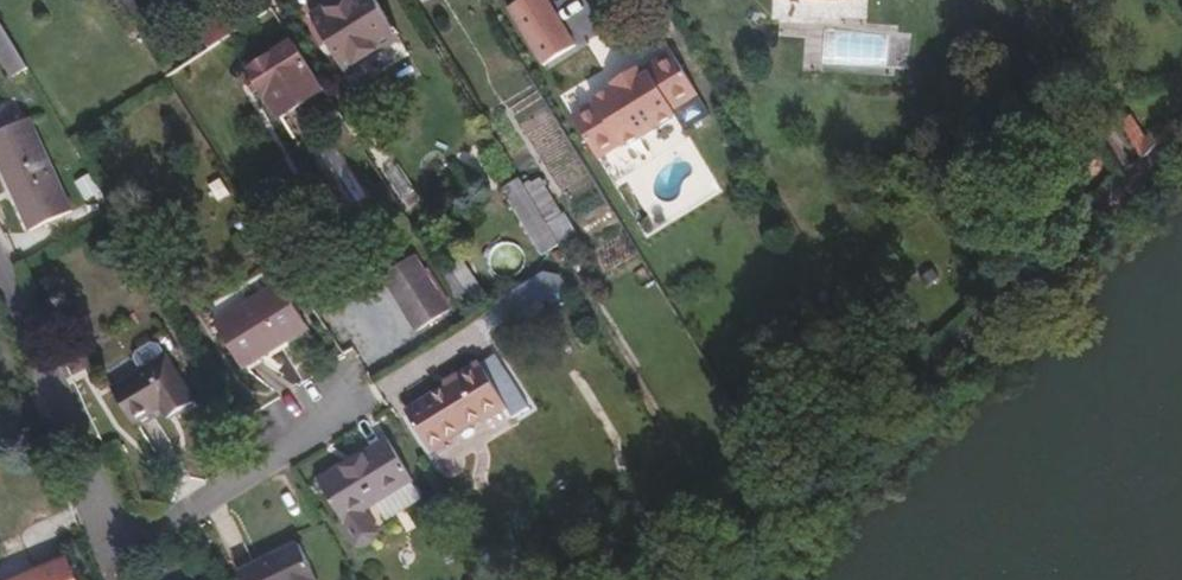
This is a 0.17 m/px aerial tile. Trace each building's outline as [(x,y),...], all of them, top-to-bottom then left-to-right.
[(372,0),(362,0),(315,29),(348,85),(404,51),(372,0)] [(510,8),(544,64),(577,44),(551,0),(523,0),(510,8)] [(860,0),(803,0),(802,7),(842,8),(842,3),(860,3),(860,0)] [(9,77),(25,67),(0,26),(0,63),(9,77)] [(327,100),(296,52),(292,55),(288,49),(272,60),(275,66),(252,81),(282,129),(327,100)] [(675,118),(701,102),(675,58),(642,77),(639,72),(613,88),(616,93),(597,104),(600,108),(576,121),(602,164),(625,150),(627,153),(678,122),(675,118)] [(34,127),(0,141),(0,160),(36,235),(77,217),(34,127)] [(1121,139),(1145,176),(1172,149),(1162,140),(1146,155),(1131,133),(1121,139)] [(560,244),(575,236),(542,173),(527,181),(560,244)] [(539,256),(558,245),(520,176),(501,186),(539,256)] [(860,240),(871,231),(865,224),(855,233),(860,240)] [(570,271),(557,250),(542,259),(555,280),(570,271)] [(468,258),(445,267),(462,311),(486,302),(468,258)] [(451,319),(416,264),(384,284),(419,339),(451,319)] [(548,270),(494,300),(506,322),(561,292),(548,270)] [(305,333),(279,290),(214,330),(241,373),(305,333)] [(434,462),(510,415),(518,429),(533,420),(523,403),(498,365),(457,391),(459,396),(412,427),(434,462)] [(205,414),(178,366),(123,397),(142,432),(169,418),(176,430),(205,414)] [(417,493),(391,451),(323,493),(348,535),(417,493)] [(300,553),(255,579),(317,579),(300,553)] [(68,566),(37,578),(38,579),(74,579),(68,566)]
